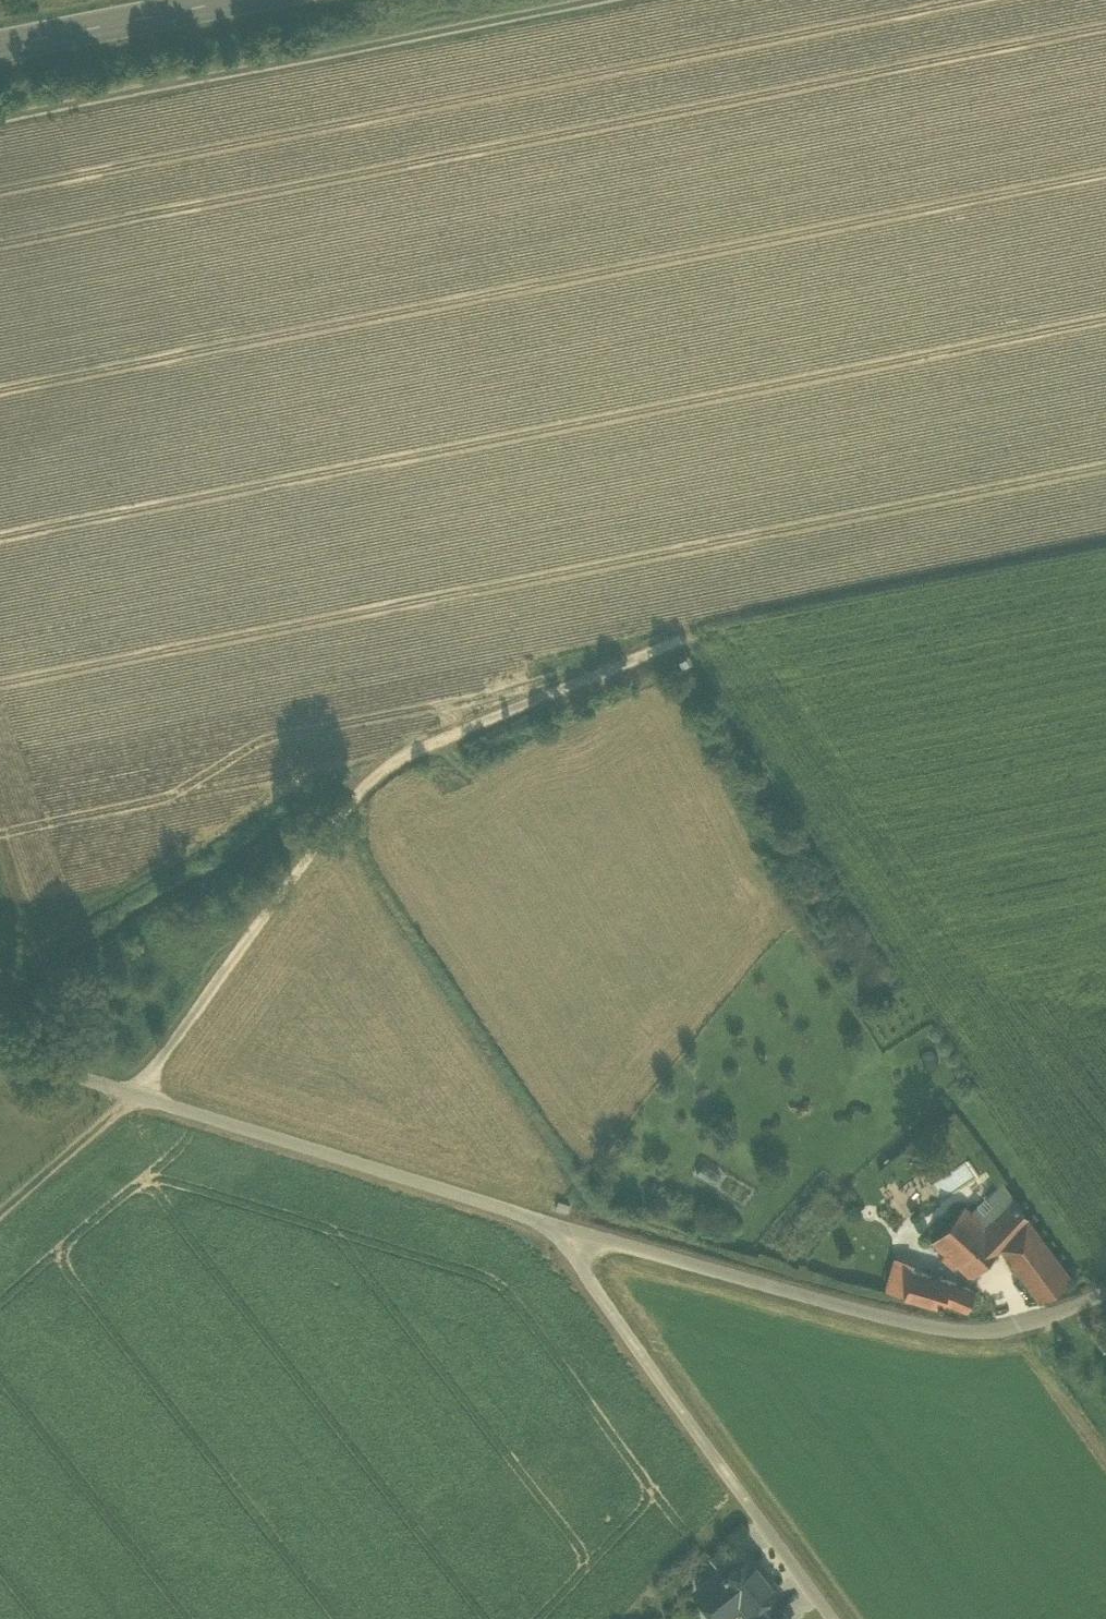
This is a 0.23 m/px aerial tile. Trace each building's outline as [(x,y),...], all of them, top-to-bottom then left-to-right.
[(1000,1245),(1038,1298),(1070,1275),(1002,1182),(971,1212),(964,1205),(932,1240),(968,1274),(973,1274),(1000,1245)] [(887,1290),(905,1295),(912,1270),(913,1266),(896,1261),(887,1290)] [(950,1281),(912,1270),(905,1295),(941,1306),(944,1300),(967,1308),(973,1291),(950,1281)] [(1105,1349),(1105,1348),(1105,1329),(1098,1321),(1088,1329),(1105,1349)] [(715,1617),(723,1618),(742,1603),(747,1609),(754,1604),(762,1613),(772,1605),(764,1596),(776,1587),(751,1556),(727,1575),(725,1573),(723,1575),(720,1571),(699,1588),(698,1596),(715,1617)] [(776,1602),(772,1605),(762,1613),(754,1618),(789,1618),(776,1602)]
